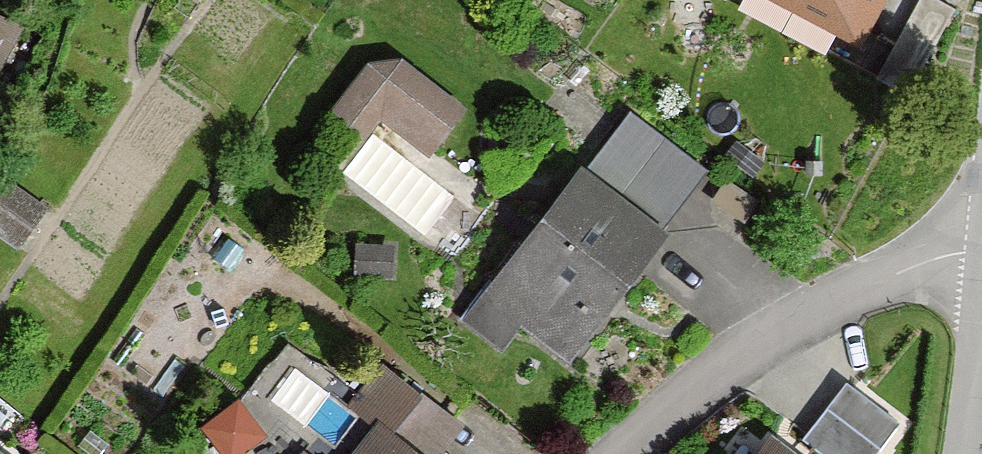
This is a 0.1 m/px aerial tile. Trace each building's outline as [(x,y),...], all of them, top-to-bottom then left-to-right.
[(890,0),(756,0),(860,56),(890,0)] [(9,22),(0,17),(0,38),(9,22)] [(340,92),(432,153),(468,99),(375,38),(340,92)] [(496,358),(517,332),(560,366),(711,177),(625,109),(453,323),(496,358)] [(899,424),(842,382),(796,445),(809,453),(875,453),(899,424)] [(226,451),(265,426),(239,386),(201,411),(226,451)] [(399,416),(426,437),(447,410),(420,389),(399,416)] [(378,422),(352,453),(418,453),(378,422)] [(768,437),(755,453),(790,453),(768,437)]
